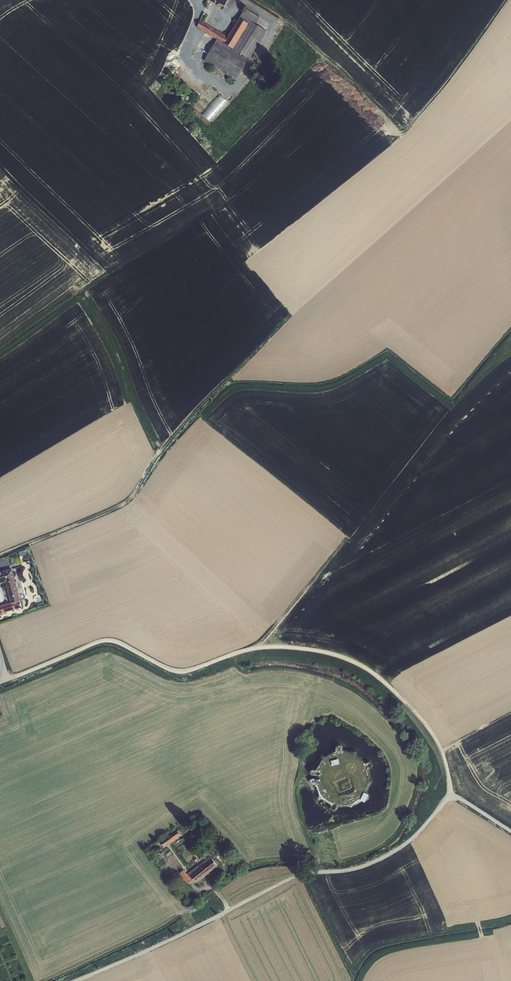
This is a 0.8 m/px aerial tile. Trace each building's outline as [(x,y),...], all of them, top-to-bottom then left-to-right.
[(230,35),(201,20),(197,27),(217,38),(205,61),(205,62),(239,81),(249,63),(255,63),(257,64),(264,65),(264,59),(268,52),(255,51),(261,40),(261,42),(267,30),(257,24),(261,16),(247,9),(244,9),(230,35)] [(220,94),(202,114),(211,121),(229,101),(220,94)] [(13,564),(19,563),(17,555),(11,557),(13,564)] [(0,571),(0,613),(22,608),(14,568),(0,571)] [(323,760),(317,770),(311,770),(311,772),(311,774),(319,775),(318,780),(310,779),(310,782),(312,784),(314,785),(320,795),(319,797),(319,799),(322,799),(330,805),(330,807),(331,811),(335,811),(338,809),(338,807),(349,806),(349,807),(353,807),(353,804),(361,799),(365,802),(367,800),(367,796),(365,793),(368,786),(368,785),(371,783),(369,780),(367,770),(371,768),(369,763),(365,765),(356,755),(355,752),(352,753),(343,751),(342,746),(340,745),(338,745),(336,747),(337,752),(332,753),(326,758),(324,756),(323,756),(321,757),(323,760)] [(164,848),(181,837),(177,831),(170,835),(164,839),(163,838),(158,841),(164,848)] [(210,856),(191,871),(193,873),(211,858),(210,856)] [(190,875),(196,883),(218,867),(211,858),(193,873),(190,875)] [(188,884),(192,880),(184,870),(179,873),(188,884)]
